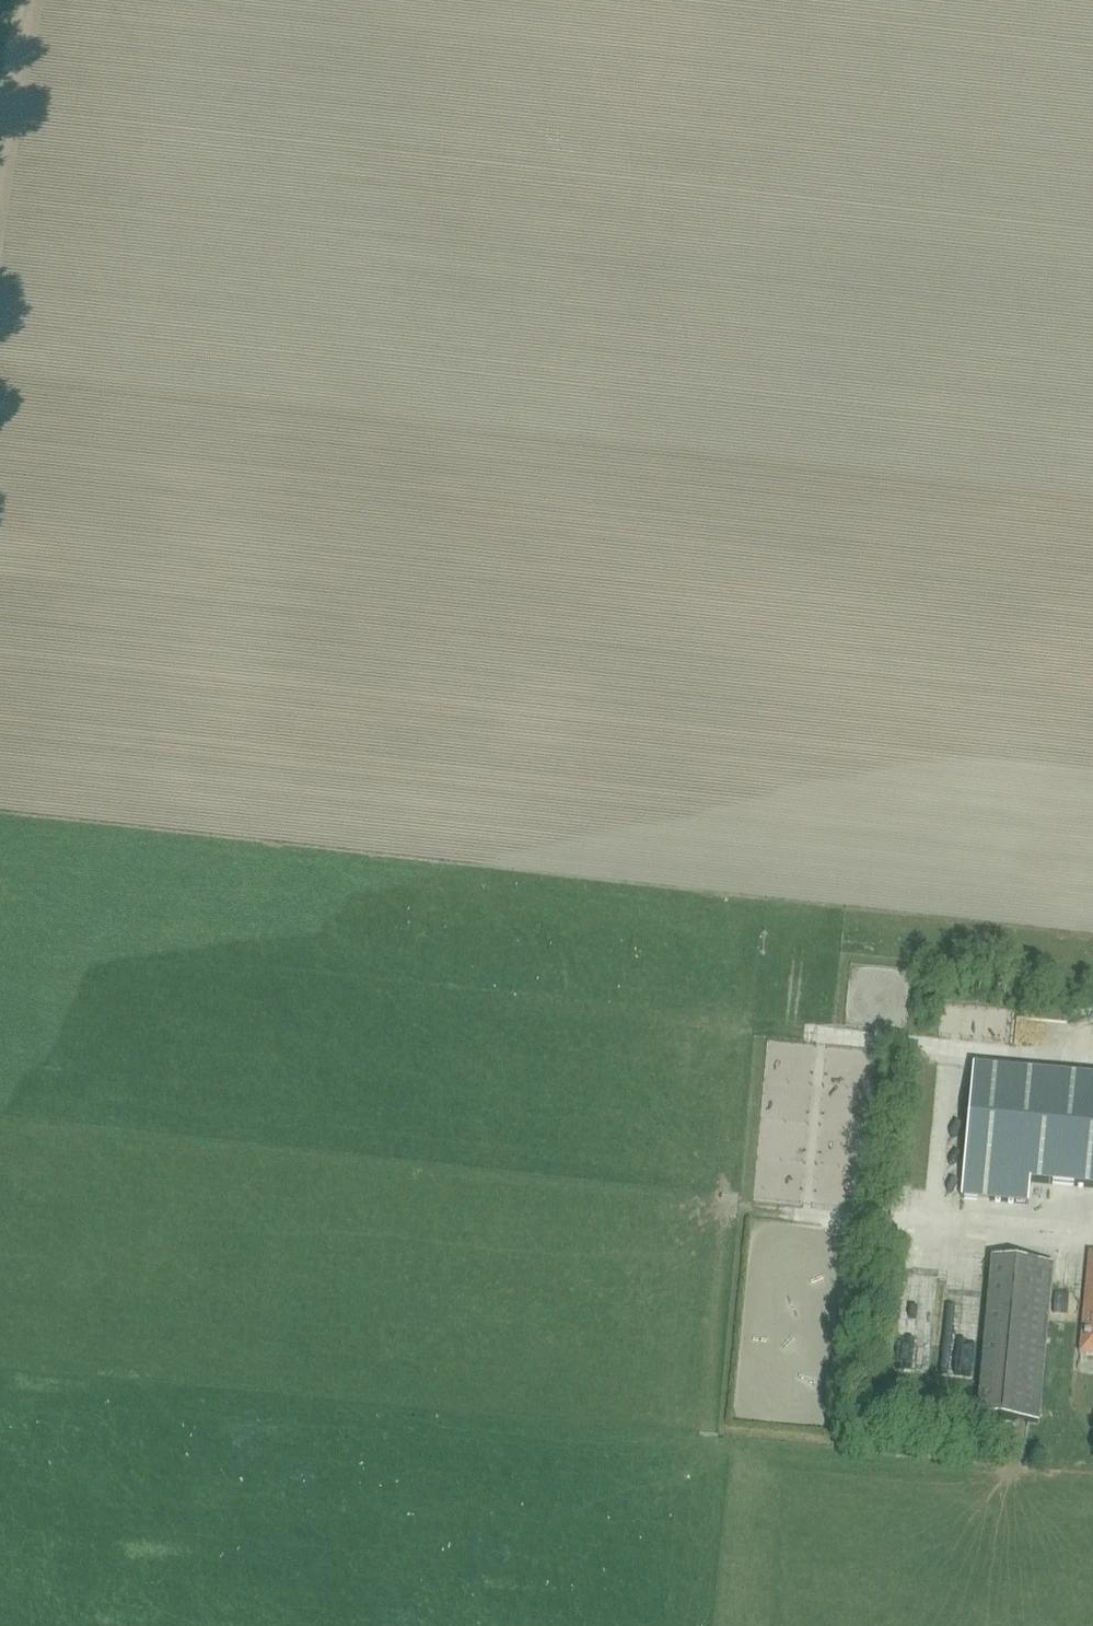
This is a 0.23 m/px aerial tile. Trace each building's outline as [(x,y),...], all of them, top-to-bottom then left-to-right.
[(960,1198),(1028,1205),(1030,1183),(1092,1189),(1092,1079),(972,1068),(960,1198)] [(862,1239),(861,1246),(886,1249),(887,1242),(862,1239)] [(1091,1249),(1080,1350),(1092,1351),(1092,1250),(1091,1249)] [(1037,1417),(1045,1346),(1054,1260),(994,1253),(976,1411),(1037,1417)] [(1055,1297),(1054,1315),(1066,1316),(1068,1298),(1055,1297)]
